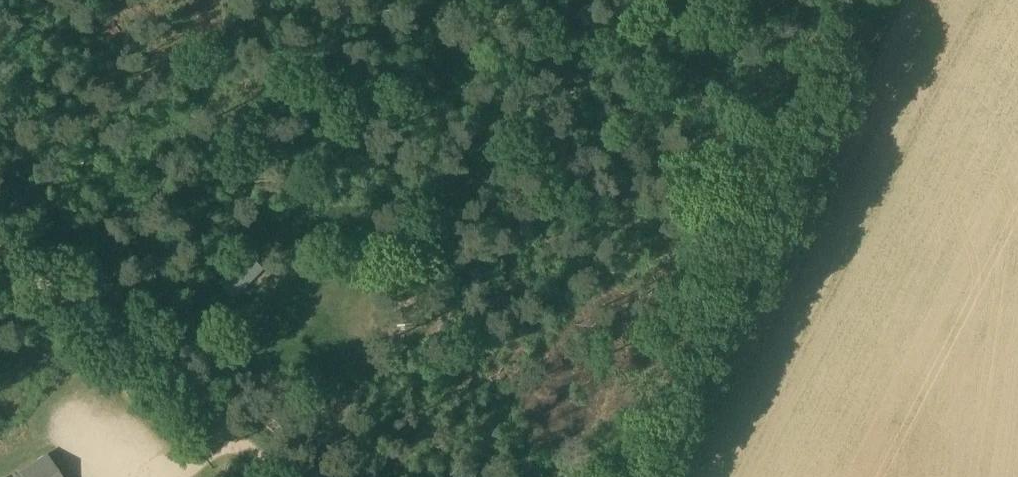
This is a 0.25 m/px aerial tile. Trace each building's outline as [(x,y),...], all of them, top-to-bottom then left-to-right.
[(47,455),(13,476),(62,476),(47,455)]
